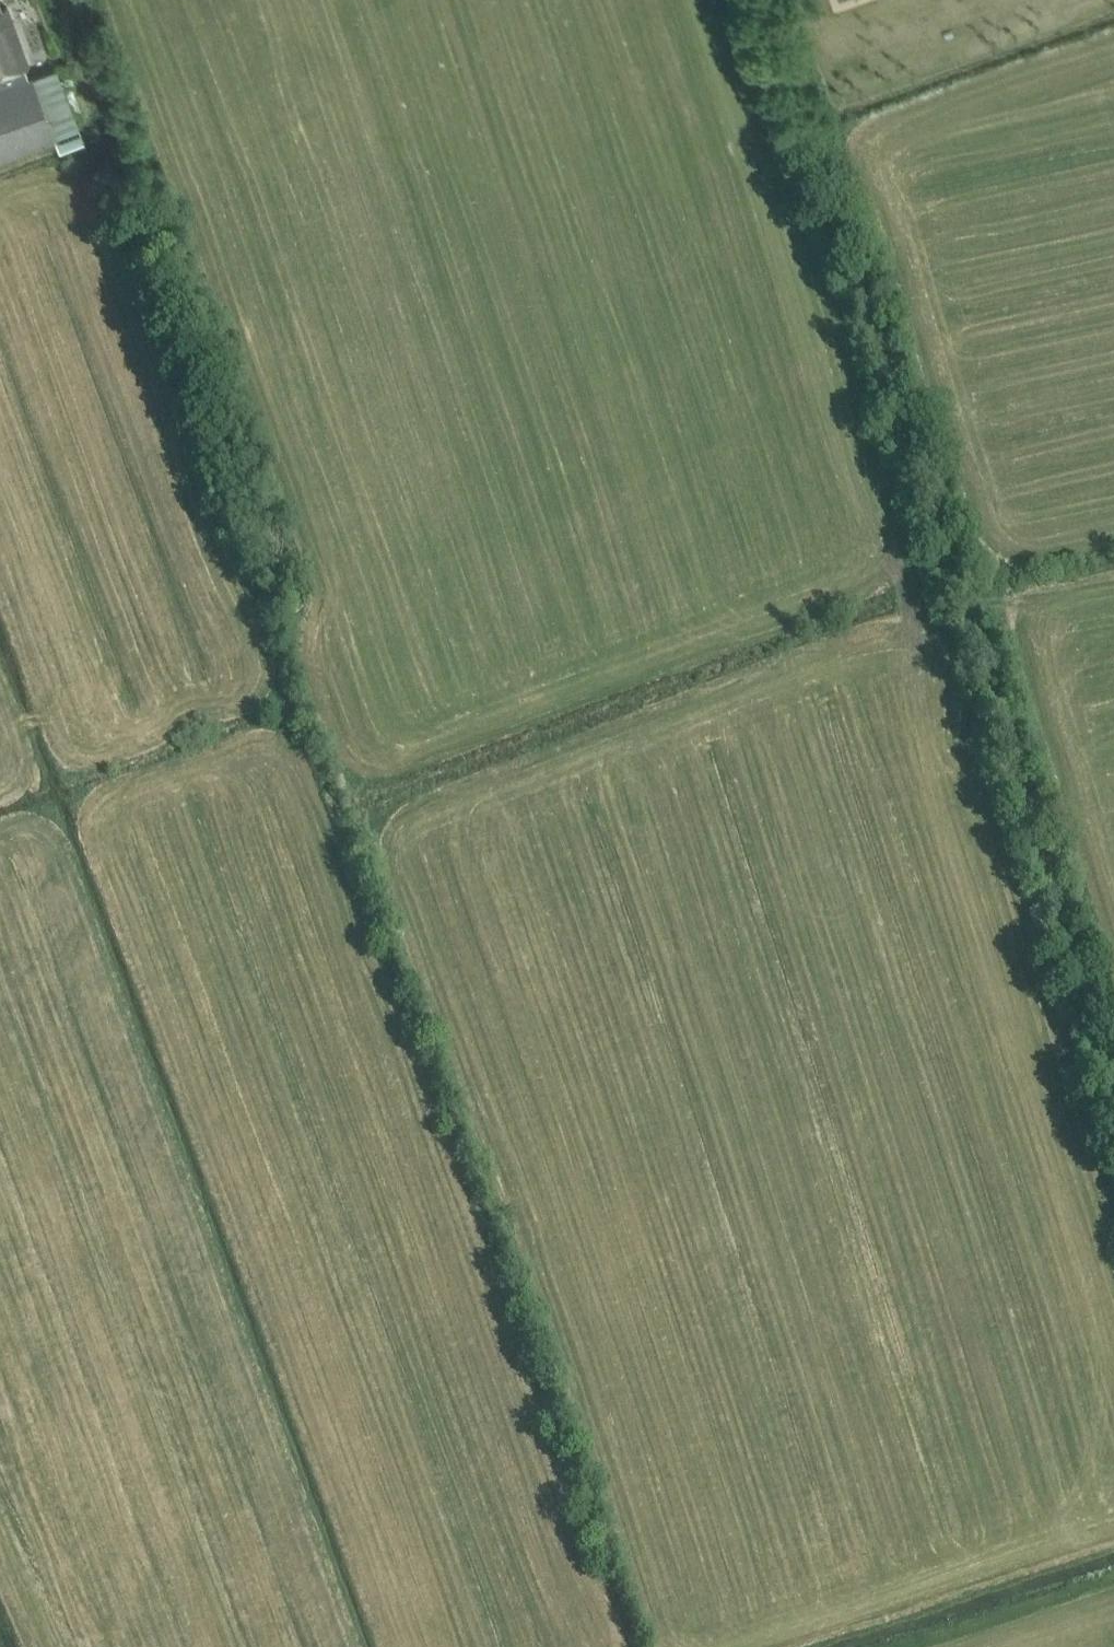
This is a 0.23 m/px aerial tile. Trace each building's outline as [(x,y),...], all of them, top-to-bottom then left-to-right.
[(0,6),(0,157),(55,137),(59,147),(85,137),(58,65),(28,76),(24,66),(28,65),(6,5),(1,7),(0,6)]
